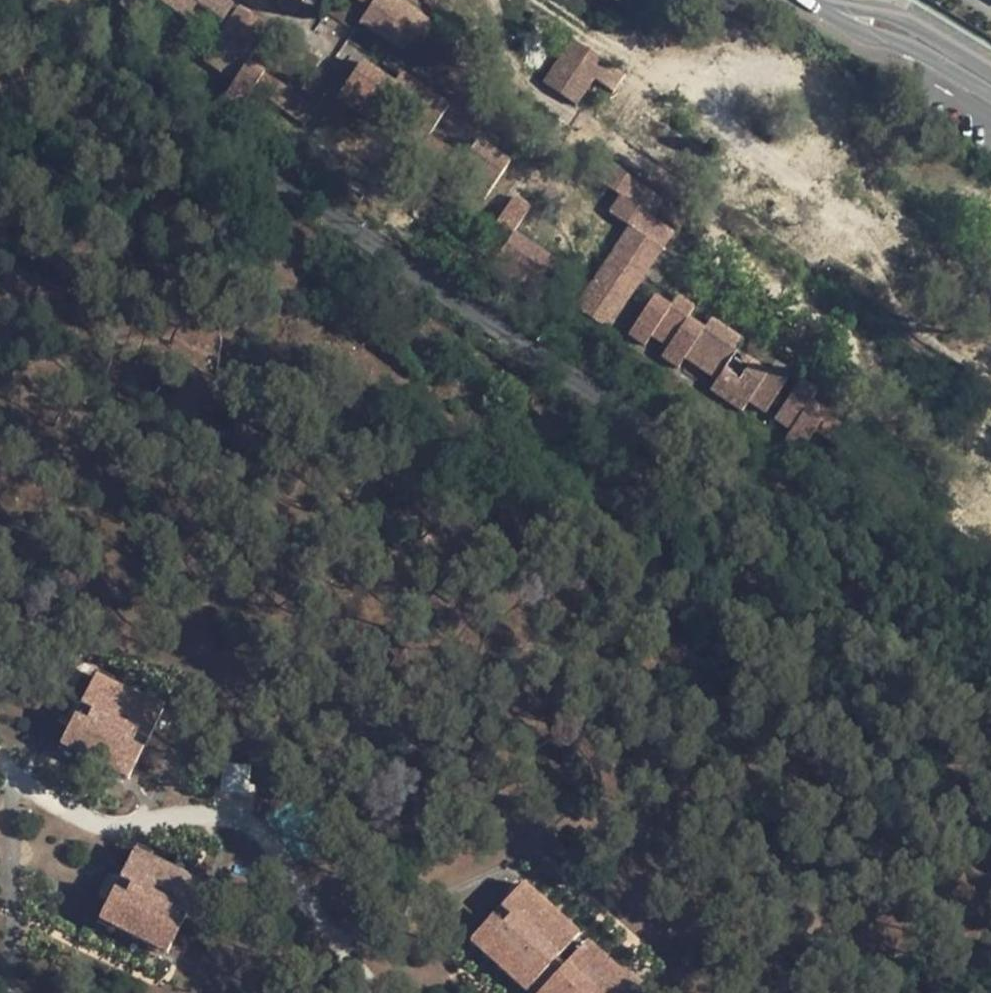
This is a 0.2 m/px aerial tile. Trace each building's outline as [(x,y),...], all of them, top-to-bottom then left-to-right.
[(233,5),(226,0),(154,0),(185,21),(196,5),(221,22),(233,5)] [(275,5),(292,16),(303,0),(278,0),(275,5)] [(411,59),(434,26),(396,0),(357,0),(369,8),(359,23),(411,59)] [(270,30),(237,8),(201,60),(234,82),(222,100),(239,112),(253,91),(305,126),(316,110),(248,63),(270,30)] [(644,117),(657,97),(572,40),(542,84),(576,106),(593,80),(613,93),(599,113),(684,171),(697,152),(644,117)] [(449,108),(400,75),(392,85),(360,62),(335,100),(484,202),(509,164),(477,142),(463,162),(428,138),(449,108)] [(341,127),(315,164),(331,176),(358,138),(341,127)] [(363,141),(336,179),(353,190),(357,185),(383,204),(405,171),(363,141)] [(607,330),(673,234),(651,219),(662,202),(609,165),(597,184),(619,199),(608,215),(629,229),(574,308),(607,330)] [(512,235),(530,209),(513,197),(477,250),(494,262),(487,272),(535,305),(560,267),(512,235)] [(653,297),(628,336),(645,347),(651,337),(667,348),(660,358),(677,370),(684,359),(716,381),(709,391),(741,413),(747,403),(765,415),(790,376),(774,365),(767,375),(735,353),(741,342),(710,321),(703,331),(687,320),(693,311),(676,300),(670,308),(653,297)] [(866,467),(877,451),(809,404),(816,394),(799,382),(773,420),(790,432),(783,442),(800,453),(814,433),(836,448),(824,464),(876,501),(889,483),(866,467)] [(163,712),(94,677),(80,703),(92,709),(138,732),(150,738),(163,712)] [(131,746),(138,732),(92,709),(85,723),(131,746)] [(127,782),(143,751),(131,746),(85,723),(74,717),(59,747),(127,782)] [(246,788),(248,768),(228,767),(227,787),(246,788)] [(201,886),(133,851),(119,877),(131,883),(177,906),(189,911),(201,886)] [(177,906),(131,883),(124,896),(171,920),(177,906)] [(578,936),(521,884),(501,906),(511,915),(549,949),(559,957),(578,936)] [(182,925),(171,920),(124,896),(113,890),(98,921),(166,955),(182,925)] [(549,949),(511,915),(500,926),(539,960),(549,949)] [(549,968),(539,960),(500,926),(491,917),(469,942),(525,992),(526,992),(549,968)] [(585,943),(565,964),(574,973),(596,992),(640,992),(585,943)] [(574,973),(564,984),(574,992),(596,992),(574,973)] [(564,984),(555,975),(539,992),(574,992),(564,984)]
